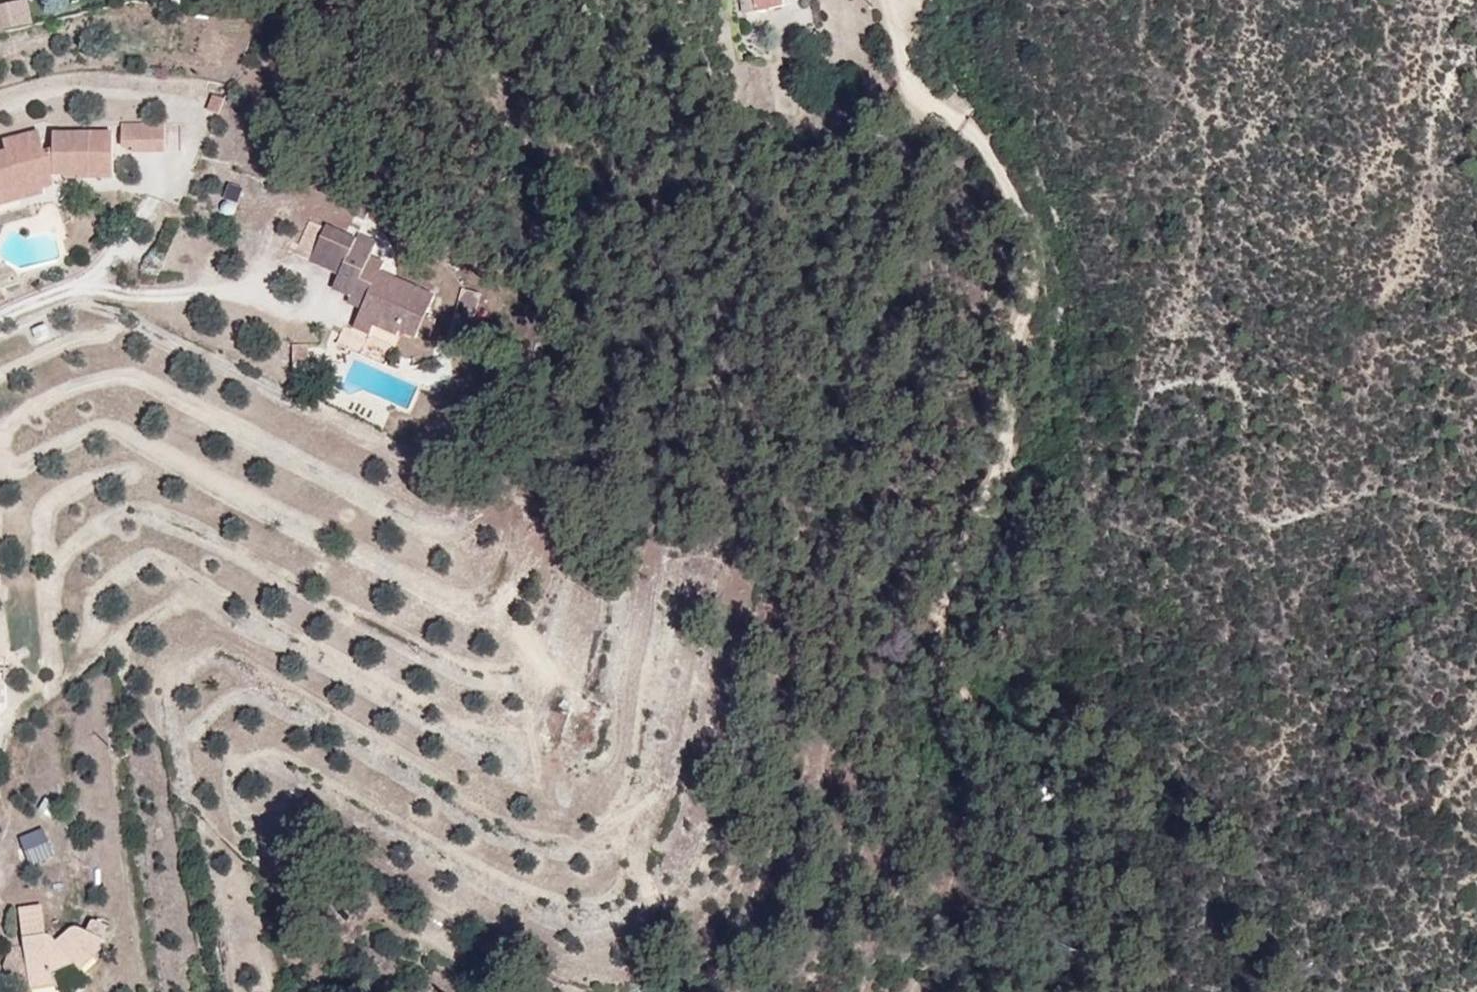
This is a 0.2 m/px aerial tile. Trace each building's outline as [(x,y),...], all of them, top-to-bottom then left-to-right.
[(33,24),(26,0),(17,0),(0,5),(0,33),(33,24)] [(751,10),(750,0),(738,0),(739,11),(751,10)] [(752,10),(782,8),(781,0),(752,0),(752,10)] [(0,151),(0,203),(6,214),(183,161),(160,105),(0,151)] [(416,326),(348,305),(331,342),(384,366),(416,326)] [(309,369),(310,345),(292,344),(291,369),(309,369)] [(30,866),(54,856),(42,827),(18,837),(30,866)] [(36,940),(44,991),(61,991),(73,991),(67,933),(36,940)] [(24,946),(4,947),(7,991),(20,991),(27,991),(24,946)]
